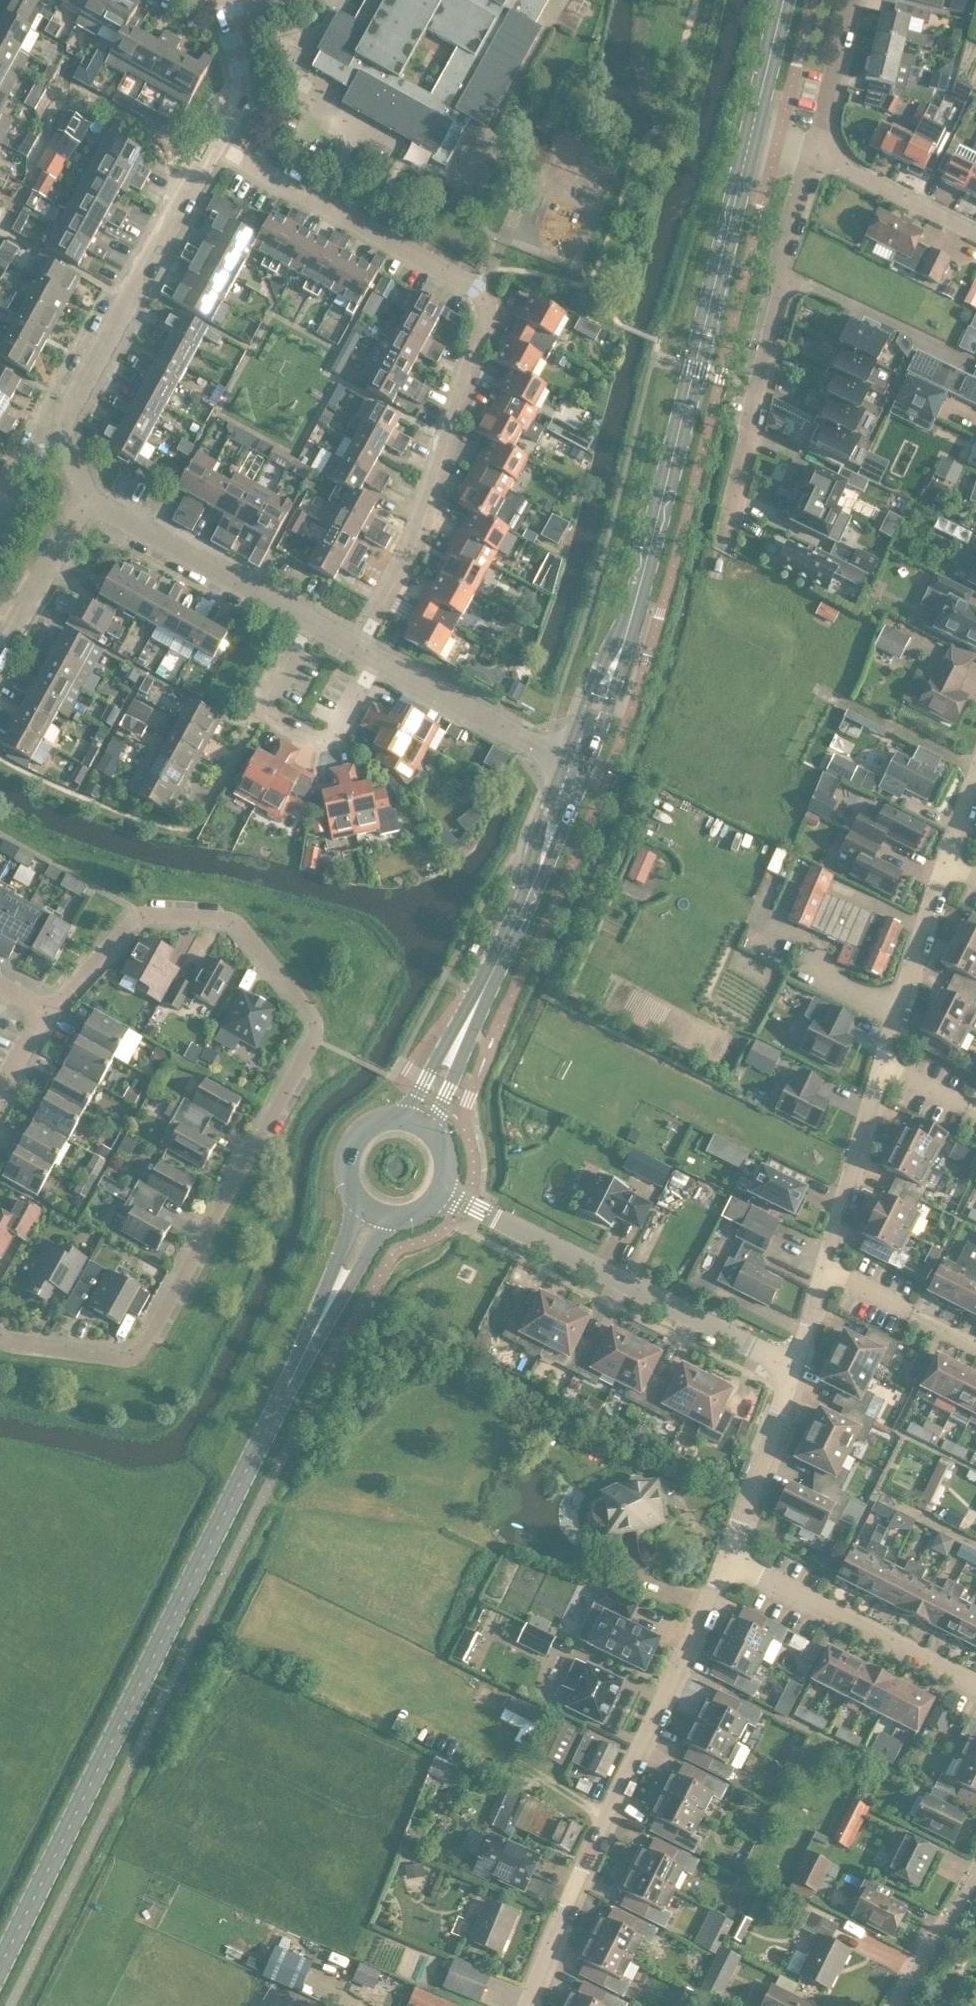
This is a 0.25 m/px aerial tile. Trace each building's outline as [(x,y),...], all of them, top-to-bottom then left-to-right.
[(5,15),(25,26),(40,0),(13,0),(5,15)] [(60,3),(82,15),(90,0),(61,0),(60,3)] [(82,15),(81,15),(76,24),(96,36),(101,26),(116,0),(90,0),(82,15)] [(101,26),(120,36),(132,14),(135,15),(138,8),(137,7),(141,0),(116,0),(101,26)] [(342,15),(338,12),(317,50),(320,52),(312,67),(349,88),(341,103),(434,155),(432,159),(443,166),(444,167),(461,136),(459,135),(469,118),(486,127),(541,28),(534,24),(548,0),(366,0),(354,21),(342,15)] [(942,9),(944,0),(906,0),(942,9)] [(967,0),(951,0),(949,10),(964,13),(965,12),(967,0)] [(893,14),(880,11),(874,33),(904,41),(932,48),(934,39),(906,33),(909,18),(928,22),(931,11),(896,3),(893,14)] [(127,72),(131,64),(146,37),(138,33),(148,14),(138,8),(135,15),(132,14),(120,36),(111,53),(104,65),(124,75),(126,72),(127,72)] [(51,23),(54,17),(43,11),(40,17),(51,23)] [(20,50),(32,30),(25,26),(5,15),(0,24),(0,39),(20,50)] [(60,27),(51,23),(46,32),(55,37),(60,27)] [(146,37),(131,64),(127,72),(147,83),(173,36),(164,32),(157,44),(146,37)] [(869,56),(871,56),(899,63),(914,67),(916,58),(901,54),(904,41),(874,33),(869,56)] [(181,41),(173,36),(147,83),(167,95),(171,86),(186,60),(175,53),(181,41)] [(20,50),(0,39),(0,65),(19,76),(30,56),(20,50)] [(78,46),(74,54),(82,59),(87,51),(78,46)] [(186,60),(171,86),(167,95),(187,106),(207,71),(206,70),(212,59),(204,54),(198,66),(186,60)] [(893,86),(893,85),(896,86),(895,87),(902,88),(905,78),(896,77),(899,63),(871,56),(869,56),(863,79),(870,81),(893,86)] [(936,72),(948,76),(952,61),(941,58),(940,61),(940,60),(936,72)] [(8,96),(19,76),(0,65),(0,91),(8,96)] [(47,83),(55,69),(48,65),(40,80),(47,83)] [(80,65),(73,78),(90,87),(97,75),(85,68),(80,65)] [(930,86),(945,89),(948,76),(933,72),(930,86)] [(0,91),(0,110),(8,96),(0,91)] [(866,93),(863,104),(882,108),(887,98),(866,93)] [(887,98),(882,108),(893,114),(900,101),(888,95),(887,98)] [(920,103),(916,111),(924,116),(929,105),(920,103)] [(914,138),(902,162),(910,166),(907,172),(920,178),(923,172),(924,169),(931,172),(941,152),(940,151),(949,134),(931,126),(938,109),(929,105),(924,116),(914,138)] [(880,121),(868,146),(879,151),(902,162),(914,138),(924,116),(916,111),(904,133),(891,127),(880,121)] [(68,112),(57,131),(71,139),(82,120),(75,116),(68,112)] [(158,112),(152,122),(172,133),(173,132),(178,123),(158,112)] [(12,122),(0,116),(0,143),(12,122)] [(68,160),(78,143),(71,139),(57,131),(47,148),(68,160)] [(26,155),(36,137),(28,133),(18,150),(26,155)] [(145,154),(108,134),(97,153),(129,171),(131,168),(140,173),(135,180),(143,184),(150,171),(139,165),(145,154)] [(937,170),(945,174),(941,182),(963,192),(975,165),(975,145),(973,152),(951,142),(945,153),(937,170)] [(42,173),(55,180),(66,161),(47,150),(36,169),(42,173)] [(143,184),(135,180),(140,173),(131,168),(129,171),(97,153),(87,172),(119,190),(123,183),(139,192),(143,184)] [(963,192),(975,199),(975,165),(963,192)] [(119,190),(87,172),(76,192),(108,209),(110,206),(119,190)] [(2,190),(9,178),(0,173),(0,189),(2,190)] [(41,197),(45,199),(55,180),(42,173),(31,191),(34,193),(41,197)] [(110,206),(108,209),(76,192),(65,211),(98,229),(102,221),(118,230),(122,222),(115,218),(118,211),(110,206)] [(27,205),(34,209),(41,197),(34,193),(27,205)] [(234,280),(251,250),(257,238),(233,225),(240,210),(214,196),(202,216),(214,223),(198,251),(187,245),(179,259),(191,266),(175,294),(163,288),(160,295),(210,323),(234,280)] [(259,268),(275,277),(280,266),(306,281),(301,291),(316,299),(322,289),(348,303),(342,314),(351,318),(384,259),(375,254),(367,268),(340,254),(348,240),(333,231),(325,246),(299,231),(307,218),(291,209),(284,223),(270,215),(257,238),(251,250),(265,257),(259,268)] [(89,245),(98,229),(65,211),(55,230),(87,248),(89,245)] [(115,218),(122,222),(126,215),(118,211),(115,218)] [(896,252),(892,261),(937,284),(949,260),(924,248),(922,251),(914,247),(921,234),(878,212),(866,237),(896,252)] [(13,232),(20,236),(29,218),(22,214),(13,232)] [(44,249),(77,267),(86,251),(93,255),(97,249),(89,245),(87,248),(55,230),(44,249)] [(0,252),(0,258),(7,262),(14,250),(4,245),(0,252)] [(105,253),(97,249),(93,255),(101,260),(105,253)] [(29,274),(38,279),(70,297),(81,277),(39,255),(29,274)] [(38,279),(28,298),(59,315),(70,297),(38,279)] [(248,280),(245,286),(258,293),(261,287),(248,280)] [(964,303),(975,308),(975,307),(975,281),(974,280),(964,303)] [(941,295),(950,299),(954,291),(945,287),(941,295)] [(434,328),(440,317),(456,326),(461,318),(417,294),(408,288),(397,308),(407,313),(434,328)] [(7,311),(49,334),(59,315),(28,298),(17,292),(7,311)] [(518,320),(513,330),(550,349),(555,339),(550,336),(561,316),(530,299),(523,311),(518,308),(513,317),(518,320)] [(965,309),(961,317),(968,321),(972,312),(965,309)] [(7,336),(39,353),(49,334),(7,311),(7,313),(17,319),(12,327),(3,322),(0,327),(0,332),(7,336)] [(168,321),(162,318),(156,327),(164,332),(171,335),(197,349),(203,337),(217,344),(221,338),(207,330),(207,329),(174,311),(168,321)] [(386,327),(440,356),(444,349),(427,340),(434,328),(407,313),(401,323),(391,317),(386,327)] [(580,318),(574,329),(595,340),(601,329),(580,318)] [(839,345),(876,363),(887,340),(891,342),(896,332),(880,324),(878,328),(863,321),(861,327),(850,321),(848,325),(843,323),(833,343),(838,345),(839,345)] [(357,324),(352,333),(358,336),(363,327),(357,324)] [(156,327),(152,335),(160,339),(164,332),(156,327)] [(413,367),(419,355),(436,364),(440,356),(386,327),(381,337),(391,342),(386,352),(413,367)] [(975,349),(975,333),(969,329),(959,349),(972,356),(975,349)] [(543,362),(550,349),(513,330),(507,341),(502,338),(497,347),(502,350),(495,362),(511,371),(511,370),(527,379),(528,378),(538,359),(543,362)] [(39,353),(7,336),(0,332),(0,357),(28,373),(39,353)] [(358,336),(352,333),(352,332),(341,352),(349,356),(360,337),(358,336)] [(171,335),(161,354),(186,368),(197,349),(171,335)] [(826,366),(826,367),(870,388),(869,389),(883,395),(888,385),(869,376),(876,363),(839,345),(838,345),(828,367),(826,366)] [(371,355),(366,365),(419,394),(423,387),(406,378),(413,367),(386,352),(376,346),(371,355)] [(916,351),(906,372),(917,378),(928,356),(916,351)] [(341,352),(337,360),(345,364),(349,356),(341,352)] [(149,377),(151,373),(176,387),(186,368),(161,354),(153,369),(145,365),(141,372),(149,377)] [(553,362),(562,367),(566,359),(558,354),(553,362)] [(129,355),(126,360),(135,365),(137,361),(138,359),(129,355)] [(939,362),(928,356),(917,378),(929,383),(939,362)] [(135,365),(133,368),(141,372),(145,365),(137,361),(135,365)] [(950,367),(939,362),(929,383),(940,388),(950,367)] [(415,402),(419,394),(366,365),(361,375),(371,379),(365,390),(392,405),(398,393),(415,402)] [(829,378),(822,393),(821,393),(826,396),(826,395),(878,420),(882,410),(863,401),(869,389),(870,388),(826,367),(825,367),(827,368),(824,375),(829,378)] [(951,394),(961,372),(950,367),(940,388),(951,394)] [(499,392),(494,403),(531,422),(537,410),(532,407),(544,386),(528,378),(527,379),(511,370),(511,371),(505,382),(500,380),(495,390),(499,392)] [(9,401),(15,390),(29,397),(33,389),(0,371),(0,396),(9,401)] [(972,377),(961,372),(951,394),(962,399),(972,377)] [(149,377),(140,392),(165,406),(176,387),(151,373),(149,377)] [(933,420),(945,394),(908,377),(897,403),(933,420)] [(962,399),(973,404),(975,397),(975,379),(972,377),(962,399)] [(419,394),(425,397),(429,389),(424,386),(423,387),(419,394)] [(155,424),(165,406),(140,392),(132,407),(124,403),(120,410),(128,414),(130,411),(155,424)] [(425,397),(419,394),(415,402),(420,405),(425,397)] [(878,420),(826,395),(826,396),(816,417),(814,416),(813,417),(819,419),(867,442),(878,420)] [(12,428),(16,420),(3,413),(9,401),(0,396),(0,421),(12,428)] [(116,398),(112,406),(120,410),(124,403),(116,398)] [(356,420),(363,424),(406,447),(411,439),(393,429),(399,418),(366,400),(356,420)] [(483,421),(476,434),(492,442),(493,441),(509,451),(510,450),(518,435),(536,445),(544,430),(531,422),(494,403),(488,413),(484,410),(479,419),(483,421)] [(318,422),(326,426),(333,415),(324,410),(318,422)] [(128,414),(120,429),(119,430),(145,443),(155,424),(130,411),(128,414)] [(867,442),(819,419),(813,417),(815,418),(812,425),(816,428),(809,443),(860,468),(871,444),(867,442)] [(406,447),(363,424),(356,420),(350,430),(358,434),(352,443),(378,457),(384,446),(402,455),(406,447)] [(8,435),(12,428),(0,421),(0,431),(8,435)] [(138,455),(145,443),(119,430),(120,429),(105,421),(100,430),(106,434),(100,445),(134,463),(134,462),(148,470),(152,463),(138,455)] [(228,423),(226,427),(228,433),(232,435),(234,431),(236,427),(228,423)] [(232,435),(228,442),(246,452),(252,441),(234,431),(232,435)] [(581,436),(575,446),(585,451),(590,441),(581,436)] [(187,457),(193,446),(181,439),(175,450),(187,457)] [(493,441),(492,442),(486,455),(481,452),(471,471),(507,491),(513,480),(514,481),(526,459),(510,450),(509,451),(493,441)] [(270,455),(271,452),(253,442),(247,451),(266,461),(270,455)] [(372,468),(378,457),(352,443),(342,462),(386,485),(390,478),(372,468)] [(288,465),(291,459),(273,449),(271,452),(270,455),(288,465)] [(570,456),(579,461),(583,454),(574,449),(570,456)] [(177,489),(187,494),(172,521),(182,526),(211,474),(216,463),(197,452),(191,463),(177,489)] [(297,460),(297,461),(304,466),(308,460),(300,456),(297,460)] [(386,485),(342,462),(331,456),(322,474),(358,494),(364,484),(381,493),(386,485)] [(935,475),(954,485),(955,483),(963,469),(943,458),(935,475)] [(291,462),(286,472),(304,482),(310,472),(291,462)] [(797,492),(796,494),(797,494),(798,495),(798,494),(833,511),(834,509),(845,485),(862,493),(868,481),(840,468),(835,478),(811,467),(809,466),(809,468),(797,492)] [(474,514),(474,513),(492,523),(492,522),(504,529),(521,498),(507,491),(471,471),(461,489),(466,492),(459,506),(474,514)] [(206,505),(216,510),(230,484),(211,474),(182,526),(192,532),(206,505)] [(225,515),(210,542),(220,547),(249,494),(254,484),(236,474),(230,484),(216,510),(225,515)] [(386,525),(368,516),(375,503),(358,494),(322,474),(321,475),(338,484),(327,504),(382,533),(386,525)] [(254,484),(249,494),(220,547),(229,552),(244,526),(253,531),(273,494),(254,484)] [(904,512),(909,500),(888,490),(882,502),(904,512)] [(263,536),(248,563),(258,568),(287,515),(292,506),(279,499),(280,498),(273,494),(253,531),(263,536)] [(797,494),(788,514),(793,517),(792,520),(791,520),(790,522),(792,523),(838,544),(851,517),(834,509),(833,511),(798,494),(798,495),(797,494)] [(552,504),(542,499),(538,507),(548,512),(552,504)] [(328,529),(354,542),(368,550),(368,549),(354,542),(361,530),(365,532),(364,534),(365,537),(386,548),(392,538),(382,533),(327,504),(322,513),(333,520),(328,529)] [(305,518),(297,513),(287,531),(296,535),(305,518)] [(453,542),(489,562),(495,551),(496,552),(507,531),(504,529),(492,522),(492,523),(474,513),(474,514),(467,525),(463,523),(453,542)] [(553,517),(541,537),(558,547),(569,526),(553,517)] [(368,550),(354,542),(328,529),(318,548),(361,571),(365,563),(361,561),(368,550)] [(525,530),(521,538),(532,544),(536,536),(525,530)] [(484,572),(489,562),(453,542),(443,560),(447,563),(440,576),(473,594),(485,572),(484,572)] [(825,589),(833,573),(861,587),(861,586),(867,575),(851,567),(816,549),(813,556),(789,544),(778,566),(825,589)] [(357,578),(361,571),(318,548),(308,566),(333,580),(340,568),(357,578)] [(877,561),(856,551),(850,564),(871,574),(877,561)] [(117,562),(99,596),(95,602),(105,607),(103,610),(113,616),(118,607),(140,567),(131,562),(127,568),(117,562)] [(145,578),(149,572),(140,567),(118,607),(137,617),(151,592),(156,584),(145,578)] [(867,575),(861,586),(869,590),(875,579),(873,578),(867,575)] [(975,650),(975,612),(965,606),(971,593),(935,575),(928,590),(939,595),(924,625),(975,650)] [(462,616),(473,594),(440,576),(433,589),(429,586),(418,606),(454,626),(460,615),(462,616)] [(174,585),(170,593),(177,597),(182,589),(174,585)] [(170,602),(166,600),(151,592),(137,617),(156,628),(170,602)] [(166,600),(170,602),(156,628),(175,638),(188,613),(173,604),(177,597),(170,593),(166,600)] [(80,598),(72,611),(106,629),(113,616),(103,610),(80,598)] [(839,612),(821,602),(815,614),(833,623),(839,612)] [(220,610),(212,605),(208,613),(215,618),(220,610)] [(510,613),(521,619),(526,611),(515,605),(510,613)] [(450,634),(454,626),(418,606),(408,624),(413,626),(405,640),(438,658),(451,635),(450,634)] [(65,624),(98,642),(102,636),(106,629),(72,611),(69,618),(65,624)] [(207,623),(204,621),(188,613),(175,638),(169,649),(187,660),(194,648),(207,623)] [(204,621),(207,623),(194,648),(213,659),(227,634),(211,625),(215,618),(208,613),(204,621)] [(911,630),(888,618),(878,638),(881,640),(870,661),(890,672),(911,630)] [(493,630),(486,632),(482,639),(494,645),(500,634),(493,630)] [(102,652),(93,647),(64,631),(58,643),(44,635),(40,643),(82,666),(91,671),(102,652)] [(946,653),(963,664),(970,652),(952,642),(946,653)] [(49,658),(43,669),(72,685),(81,690),(91,671),(82,666),(40,643),(36,650),(49,658)] [(140,654),(136,662),(142,665),(146,657),(140,654)] [(901,698),(918,706),(953,724),(967,697),(957,692),(967,673),(943,660),(933,679),(915,670),(901,698)] [(160,664),(155,674),(162,677),(167,668),(160,664)] [(81,690),(72,685),(43,669),(37,680),(23,673),(19,681),(70,709),(81,690)] [(140,690),(147,694),(154,680),(147,676),(140,690)] [(192,694),(197,685),(186,679),(181,688),(192,694)] [(19,681),(15,688),(28,696),(22,707),(51,723),(56,714),(67,720),(72,710),(70,709),(19,681)] [(515,682),(507,695),(517,700),(524,687),(515,682)] [(402,694),(398,702),(414,711),(413,713),(424,719),(430,710),(418,703),(402,694)] [(127,713),(145,723),(154,707),(135,697),(127,713)] [(190,700),(179,720),(211,737),(221,718),(190,700)] [(372,704),(367,715),(427,748),(439,727),(424,719),(413,713),(414,711),(398,702),(391,715),(372,704)] [(100,718),(110,724),(118,709),(108,703),(100,718)] [(3,711),(2,712),(0,716),(0,719),(41,742),(51,723),(22,707),(16,718),(3,711)] [(125,715),(119,726),(130,732),(137,721),(125,715)] [(367,715),(361,725),(380,735),(373,748),(379,751),(374,760),(398,774),(403,779),(402,780),(406,784),(419,773),(416,769),(427,748),(367,715)] [(41,742),(0,719),(0,729),(8,733),(1,745),(30,761),(41,742)] [(179,720),(169,739),(200,756),(211,737),(179,720)] [(867,720),(863,727),(883,737),(886,730),(867,720)] [(445,735),(457,741),(462,730),(450,724),(445,735)] [(101,726),(90,745),(98,749),(109,730),(101,726)] [(114,736),(106,750),(116,755),(124,742),(114,736)] [(190,775),(200,756),(169,739),(164,748),(152,742),(147,752),(190,775)] [(249,768),(234,794),(255,805),(289,745),(279,739),(268,758),(256,751),(247,767),(249,768)] [(289,745),(255,805),(269,813),(267,816),(281,823),(291,806),(307,815),(312,777),(291,765),(299,751),(289,745)] [(899,786),(925,799),(938,774),(933,772),(941,757),(919,746),(911,761),(897,754),(880,787),(894,795),(899,786)] [(106,752),(98,768),(111,775),(119,759),(106,752)] [(179,794),(190,775),(147,752),(137,770),(179,794)] [(503,775),(513,757),(503,752),(493,769),(503,775)] [(843,777),(851,761),(833,752),(825,768),(843,777)] [(70,777),(79,782),(88,766),(79,761),(70,777)] [(357,786),(352,765),(341,768),(356,835),(378,830),(379,836),(399,831),(395,810),(389,811),(384,789),(373,791),(371,783),(357,786)] [(329,770),(334,791),(320,794),(324,812),(326,811),(332,840),(356,835),(341,768),(329,770)] [(169,813),(179,794),(137,770),(126,790),(169,813)] [(872,795),(880,778),(868,772),(860,789),(872,795)] [(388,773),(384,777),(392,786),(396,782),(388,773)] [(100,788),(89,782),(84,793),(94,799),(100,788)] [(484,783),(477,787),(484,795),(490,790),(484,783)] [(814,793),(806,811),(820,818),(827,822),(836,804),(830,801),(814,793)] [(861,812),(850,832),(879,847),(885,836),(913,850),(925,828),(885,807),(878,821),(861,812)] [(802,821),(815,828),(820,818),(806,811),(802,821)] [(323,833),(321,823),(310,825),(313,836),(323,833)] [(435,839),(445,851),(456,842),(446,830),(435,839)] [(879,847),(850,832),(840,853),(857,861),(850,875),(890,896),(901,873),(873,858),(879,847)] [(14,859),(21,863),(27,853),(20,849),(14,859)] [(640,850),(628,877),(643,883),(655,856),(640,850)] [(27,853),(21,863),(28,867),(34,857),(27,853)] [(61,872),(50,866),(44,876),(55,882),(61,872)] [(879,977),(901,926),(824,893),(832,876),(811,867),(788,920),(856,949),(849,964),(879,977)] [(60,885),(68,889),(73,879),(66,875),(60,885)] [(73,879),(68,889),(82,897),(88,886),(73,879)] [(1,954),(28,905),(5,892),(0,901),(0,934),(1,935),(0,937),(0,953),(1,954)] [(17,943),(33,952),(52,918),(28,905),(1,954),(9,958),(17,943)] [(975,916),(970,928),(961,924),(951,944),(975,956),(975,916)] [(70,928),(52,918),(33,952),(52,962),(70,928)] [(139,941),(122,973),(139,983),(136,989),(160,1002),(178,969),(166,963),(172,952),(149,939),(146,945),(139,941)] [(941,964),(961,974),(955,985),(975,995),(975,956),(951,944),(941,964)] [(191,986),(179,979),(165,1003),(179,1010),(182,1004),(189,1007),(195,996),(214,1007),(233,972),(207,957),(191,986)] [(949,996),(941,991),(930,1011),(968,1030),(975,1015),(975,1010),(972,1007),(975,999),(975,995),(955,985),(949,996)] [(277,1010),(242,990),(215,1040),(234,1050),(239,1039),(255,1048),(277,1010)] [(838,1032),(846,1015),(814,999),(805,1017),(814,1021),(800,1049),(837,1067),(851,1038),(844,1035),(838,1032)] [(94,1009),(85,1027),(80,1024),(74,1035),(114,1057),(129,1029),(94,1009)] [(929,1036),(923,1048),(945,1060),(952,1048),(958,1051),(968,1030),(930,1011),(920,1032),(929,1036)] [(145,1034),(152,1038),(157,1030),(150,1026),(145,1034)] [(98,1085),(114,1057),(74,1035),(68,1046),(73,1049),(63,1065),(98,1085)] [(755,1040),(753,1044),(748,1055),(770,1065),(773,1067),(780,1052),(755,1040)] [(218,1053),(205,1046),(199,1058),(211,1065),(218,1053)] [(157,1048),(149,1061),(162,1068),(169,1055),(157,1048)] [(83,1112),(98,1085),(63,1065),(54,1082),(50,1079),(44,1090),(83,1112)] [(776,1108),(815,1128),(828,1102),(815,1096),(822,1082),(799,1071),(792,1084),(789,1083),(787,1086),(783,1087),(780,1090),(777,1097),(776,1101),(777,1105),(776,1108)] [(183,1099),(178,1109),(202,1123),(208,1113),(227,1124),(240,1099),(205,1080),(192,1103),(184,1098),(183,1099)] [(131,1087),(124,1097),(133,1103),(139,1092),(131,1087)] [(42,1104),(33,1121),(67,1140),(83,1112),(44,1090),(37,1101),(42,1104)] [(178,1109),(183,1099),(175,1095),(170,1105),(178,1109)] [(178,1109),(170,1105),(164,1114),(172,1119),(178,1109)] [(197,1133),(202,1123),(178,1109),(172,1119),(171,1120),(179,1125),(167,1148),(202,1168),(216,1143),(197,1133)] [(903,1127),(893,1147),(930,1166),(940,1147),(934,1143),(940,1131),(917,1120),(911,1132),(903,1127)] [(52,1167),(67,1140),(33,1121),(24,1137),(19,1135),(13,1146),(52,1167)] [(638,1145),(643,1135),(630,1128),(625,1138),(638,1145)] [(126,1136),(119,1149),(128,1155),(136,1142),(126,1136)] [(975,1158),(975,1148),(959,1141),(953,1156),(974,1164),(975,1158)] [(722,1158),(740,1167),(747,1152),(729,1143),(722,1158)] [(95,1154),(105,1159),(110,1150),(100,1144),(95,1154)] [(2,1176),(36,1196),(52,1167),(13,1146),(7,1157),(11,1159),(2,1176)] [(902,1177),(896,1188),(919,1200),(925,1188),(921,1186),(930,1166),(893,1147),(882,1168),(902,1177)] [(755,1172),(763,1156),(753,1151),(745,1167),(755,1172)] [(660,1187),(669,1169),(645,1157),(636,1175),(660,1187)] [(162,1195),(181,1206),(195,1181),(159,1162),(146,1185),(138,1180),(132,1191),(156,1205),(162,1195)] [(89,1188),(97,1172),(88,1167),(79,1182),(80,1183),(88,1187),(89,1188)] [(797,1214),(804,1200),(800,1198),(805,1189),(762,1168),(749,1193),(792,1215),(793,1212),(797,1214)] [(599,1174),(580,1212),(608,1226),(614,1213),(622,1217),(621,1219),(638,1227),(650,1205),(625,1193),(627,1188),(599,1174)] [(104,1175),(97,1187),(113,1196),(120,1184),(104,1175)] [(79,1194),(83,1196),(88,1187),(80,1183),(78,1188),(79,1194)] [(872,1215),(909,1234),(920,1214),(913,1211),(919,1200),(896,1188),(891,1200),(882,1195),(872,1215)] [(121,1230),(157,1250),(170,1226),(151,1215),(156,1205),(132,1191),(124,1207),(126,1214),(129,1216),(121,1230)] [(765,1251),(774,1233),(752,1223),(745,1219),(751,1207),(731,1197),(722,1216),(742,1226),(736,1237),(744,1240),(765,1251)] [(17,1226),(29,1233),(41,1212),(20,1200),(10,1218),(0,1212),(0,1257),(17,1226)] [(972,1209),(967,1218),(975,1222),(975,1211),(972,1209)] [(909,1234),(872,1215),(862,1235),(870,1240),(864,1252),(887,1263),(901,1270),(907,1258),(899,1255),(909,1234)] [(743,1267),(733,1289),(768,1306),(781,1280),(764,1272),(760,1260),(764,1253),(743,1242),(733,1262),(743,1267)] [(927,1292),(947,1302),(969,1258),(969,1259),(974,1250),(975,1247),(966,1242),(955,1265),(943,1260),(927,1292)] [(34,1271),(23,1289),(46,1301),(54,1287),(66,1294),(86,1259),(64,1247),(59,1254),(47,1247),(39,1260),(31,1263),(34,1271)] [(924,1263),(932,1267),(940,1251),(932,1247),(924,1263)] [(966,1312),(975,1293),(975,1262),(969,1259),(969,1258),(947,1302),(966,1312)] [(84,1304),(118,1323),(126,1309),(138,1316),(149,1295),(89,1261),(62,1310),(76,1318),(84,1304)] [(539,1354),(564,1306),(555,1301),(557,1298),(545,1292),(543,1295),(539,1294),(527,1318),(515,1312),(503,1336),(524,1346),(526,1352),(533,1356),(539,1354)] [(966,1312),(975,1317),(975,1293),(966,1312)] [(549,1364),(555,1362),(575,1372),(587,1348),(576,1343),(588,1318),(584,1316),(586,1313),(574,1307),(572,1310),(564,1306),(539,1354),(540,1354),(542,1361),(549,1364)] [(601,1374),(615,1381),(635,1342),(626,1337),(628,1334),(616,1328),(614,1331),(611,1329),(598,1354),(587,1348),(575,1372),(596,1383),(601,1374)] [(871,1376),(879,1361),(888,1365),(898,1344),(875,1332),(869,1344),(844,1332),(842,1335),(839,1334),(833,1346),(836,1348),(832,1356),(871,1376)] [(475,1337),(469,1348),(484,1356),(490,1345),(475,1337)] [(631,1389),(626,1398),(646,1408),(658,1384),(647,1379),(660,1354),(656,1352),(658,1349),(645,1343),(644,1346),(635,1342),(615,1381),(631,1389)] [(933,1405),(938,1396),(954,1364),(937,1355),(916,1396),(933,1405)] [(871,1376),(832,1356),(827,1365),(824,1363),(818,1375),(821,1377),(819,1381),(844,1393),(838,1405),(849,1411),(850,1410),(862,1416),(863,1416),(873,1395),(864,1391),(871,1376)] [(672,1410),(687,1417),(707,1378),(698,1373),(700,1370),(687,1364),(686,1367),(682,1365),(670,1390),(658,1384),(646,1408),(668,1419),(672,1410)] [(954,1364),(938,1396),(933,1405),(951,1414),(955,1405),(972,1373),(954,1364)] [(653,1381),(668,1387),(672,1378),(657,1372),(653,1381)] [(972,1414),(975,1407),(975,1375),(972,1373),(955,1405),(972,1414)] [(707,1378),(687,1417),(702,1425),(697,1434),(719,1445),(731,1421),(719,1415),(731,1390),(727,1388),(729,1385),(717,1379),(715,1382),(707,1378)] [(572,1379),(568,1386),(577,1390),(580,1383),(572,1379)] [(812,1425),(807,1433),(847,1453),(856,1436),(864,1440),(874,1421),(863,1416),(862,1416),(850,1410),(849,1411),(844,1421),(819,1409),(818,1413),(814,1411),(808,1423),(812,1425)] [(741,1421),(736,1436),(744,1439),(750,1424),(741,1421)] [(910,1423),(906,1432),(917,1437),(922,1428),(910,1423)] [(649,1431),(638,1425),(634,1432),(645,1438),(649,1431)] [(917,1437),(929,1443),(933,1434),(922,1428),(917,1437)] [(823,1487),(823,1486),(838,1493),(849,1473),(840,1468),(847,1453),(807,1433),(803,1442),(800,1440),(794,1453),(797,1454),(795,1458),(820,1470),(814,1483),(819,1485),(823,1487)] [(941,1449),(952,1454),(956,1445),(945,1440),(941,1449)] [(956,1445),(952,1454),(963,1460),(968,1451),(956,1445)] [(952,1472),(938,1465),(920,1502),(934,1509),(952,1472)] [(607,1528),(609,1529),(612,1532),(645,1528),(647,1524),(647,1522),(659,1521),(661,1517),(660,1507),(665,1504),(664,1497),(657,1485),(653,1482),(640,1477),(636,1477),(633,1478),(630,1482),(630,1485),(621,1486),(618,1490),(618,1492),(607,1493),(604,1497),(604,1500),(600,1501),(597,1504),(595,1507),(593,1511),(594,1519),(597,1522),(600,1525),(604,1526),(607,1528)] [(773,1514),(819,1537),(828,1518),(837,1523),(849,1498),(838,1493),(823,1486),(823,1487),(819,1485),(813,1495),(788,1483),(773,1514)] [(875,1501),(875,1502),(871,1510),(891,1520),(895,1511),(875,1501)] [(898,1530),(905,1517),(896,1512),(887,1529),(898,1530)] [(945,1520),(958,1527),(962,1520),(949,1513),(945,1520)] [(853,1546),(837,1578),(857,1588),(879,1545),(886,1531),(877,1526),(864,1551),(853,1546)] [(938,1529),(930,1545),(948,1554),(956,1538),(938,1529)] [(886,1531),(879,1545),(857,1588),(876,1598),(892,1566),(882,1560),(895,1535),(886,1531)] [(972,1551),(960,1545),(954,1558),(966,1564),(968,1559),(972,1551)] [(903,1571),(892,1566),(876,1598),(895,1608),(917,1564),(908,1560),(903,1571)] [(926,1569),(917,1564),(895,1608),(915,1617),(931,1585),(920,1580),(926,1569)] [(941,1590),(931,1585),(915,1617),(934,1627),(956,1584),(947,1579),(941,1590)] [(934,1627),(953,1637),(970,1605),(959,1599),(965,1588),(956,1584),(934,1627)] [(607,1615),(604,1613),(589,1645),(643,1671),(658,1640),(625,1624),(627,1618),(629,1619),(636,1605),(602,1588),(595,1603),(609,1610),(607,1615)] [(972,1647),(975,1640),(975,1608),(970,1605),(953,1637),(972,1647)] [(727,1627),(724,1626),(720,1635),(723,1637),(721,1639),(722,1639),(762,1659),(772,1640),(780,1644),(787,1630),(743,1608),(737,1620),(732,1618),(727,1627)] [(478,1609),(473,1620),(480,1623),(484,1612),(478,1609)] [(554,1638),(526,1624),(517,1642),(546,1656),(554,1638)] [(762,1659),(722,1639),(721,1639),(720,1641),(717,1640),(713,1649),(716,1651),(711,1660),(716,1662),(710,1674),(753,1697),(760,1683),(752,1679),(762,1659)] [(810,1643),(802,1657),(813,1662),(820,1648),(810,1643)] [(466,1664),(472,1651),(458,1644),(452,1657),(466,1664)] [(812,1680),(830,1689),(846,1656),(828,1647),(812,1680)] [(847,1697),(863,1665),(846,1656),(830,1689),(847,1697)] [(602,1725),(623,1681),(576,1659),(562,1687),(573,1693),(566,1707),(602,1725)] [(863,1665),(847,1697),(864,1706),(880,1674),(863,1665)] [(880,1674),(864,1706),(881,1715),(897,1682),(880,1674)] [(897,1682),(881,1715),(898,1723),(914,1691),(897,1682)] [(914,1691),(898,1723),(916,1732),(932,1700),(914,1691)] [(697,1720),(696,1722),(736,1743),(746,1723),(754,1727),(761,1714),(717,1692),(710,1703),(706,1701),(701,1711),(699,1709),(694,1719),(697,1720)] [(510,1697),(504,1708),(534,1723),(539,1711),(510,1697)] [(776,1711),(786,1716),(791,1706),(781,1701),(776,1711)] [(950,1713),(934,1705),(924,1724),(940,1732),(950,1713)] [(793,1715),(811,1725),(816,1716),(798,1706),(793,1715)] [(827,1721),(816,1716),(811,1725),(823,1730),(827,1721)] [(970,1738),(960,1758),(975,1766),(975,1725),(968,1721),(962,1734),(970,1738)] [(736,1743),(696,1722),(695,1724),(692,1723),(687,1732),(690,1734),(685,1743),(689,1746),(684,1758),(727,1780),(733,1768),(737,1769),(747,1748),(736,1743)] [(839,1727),(834,1736),(846,1742),(850,1733),(839,1727)] [(850,1733),(846,1742),(857,1748),(862,1739),(850,1733)] [(808,1737),(802,1734),(796,1744),(803,1748),(808,1737)] [(618,1750),(584,1735),(571,1762),(585,1769),(585,1770),(605,1780),(618,1750)] [(873,1744),(869,1753),(880,1759),(885,1750),(873,1744)] [(891,1765),(896,1756),(885,1750),(880,1759),(891,1765)] [(455,1780),(460,1768),(438,1758),(432,1770),(455,1780)] [(960,1758),(949,1778),(942,1774),(937,1782),(935,1787),(975,1808),(975,1766),(960,1758)] [(661,1794),(662,1795),(702,1815),(712,1795),(720,1799),(726,1786),(683,1764),(677,1776),(672,1774),(667,1783),(664,1782),(659,1791),(662,1792),(661,1794)] [(881,1764),(875,1775),(890,1782),(892,1777),(899,1780),(902,1775),(881,1764)] [(924,1782),(935,1787),(937,1782),(927,1777),(924,1782)] [(591,1784),(580,1779),(575,1789),(587,1794),(591,1784)] [(509,1812),(517,1793),(502,1787),(494,1805),(509,1812)] [(773,1806),(778,1796),(768,1791),(763,1801),(773,1806)] [(702,1815),(662,1795),(661,1794),(660,1797),(657,1795),(653,1805),(655,1806),(650,1816),(655,1818),(649,1830),(693,1852),(699,1839),(692,1835),(702,1815)] [(918,1794),(908,1814),(915,1818),(914,1822),(952,1841),(965,1815),(926,1796),(926,1798),(918,1794)] [(520,1806),(517,1804),(508,1824),(526,1832),(562,1850),(568,1852),(580,1826),(563,1818),(564,1816),(538,1803),(524,1797),(520,1806)] [(853,1798),(833,1840),(847,1847),(868,1805),(853,1798)] [(754,1841),(759,1832),(749,1827),(745,1837),(754,1841)] [(812,1838),(825,1845),(828,1839),(815,1832),(812,1838)] [(884,1870),(918,1887),(936,1849),(902,1833),(884,1870)] [(479,1851),(481,1856),(473,1871),(486,1877),(488,1874),(522,1890),(537,1858),(491,1835),(485,1838),(479,1851)] [(632,1870),(673,1890),(683,1870),(690,1874),(697,1861),(653,1839),(647,1851),(643,1849),(638,1858),(635,1857),(630,1866),(633,1868),(632,1869),(632,1870)] [(826,1861),(808,1852),(795,1877),(789,1890),(808,1900),(813,1891),(817,1893),(831,1864),(826,1861)] [(405,1875),(421,1873),(420,1864),(404,1866),(405,1875)] [(755,1871),(742,1864),(736,1875),(749,1882),(755,1871)] [(673,1890),(632,1870),(632,1869),(631,1872),(628,1870),(623,1880),(626,1881),(621,1891),(626,1893),(620,1905),(664,1927),(670,1914),(662,1910),(673,1890)] [(852,1915),(892,1936),(905,1910),(889,1901),(893,1893),(865,1878),(858,1891),(863,1894),(852,1915)] [(485,1900),(468,1941),(501,1954),(517,1915),(485,1900)] [(733,1906),(725,1903),(720,1912),(729,1916),(733,1906)] [(592,1936),(591,1938),(631,1959),(641,1939),(649,1943),(656,1930),(612,1908),(606,1920),(601,1917),(596,1927),(594,1926),(589,1935),(592,1936)] [(715,1954),(731,1919),(710,1910),(692,1943),(715,1954)] [(801,1929),(816,1937),(798,1974),(827,1989),(839,1967),(841,1968),(849,1951),(830,1941),(838,1925),(809,1911),(801,1929)] [(731,1937),(739,1941),(750,1920),(741,1916),(731,1937)] [(631,1959),(591,1938),(589,1941),(587,1939),(582,1948),(585,1950),(580,1959),(584,1962),(579,1974),(622,1996),(629,1983),(621,1979),(631,1959)] [(312,1962),(275,1946),(262,1976),(299,1992),(312,1962)] [(721,1946),(699,1989),(720,1999),(742,1956),(721,1946)] [(261,1962),(248,1956),(245,1964),(258,1970),(261,1962)] [(454,1958),(443,1988),(479,2002),(491,1973),(454,1958)] [(359,1965),(352,1982),(372,1990),(379,1974),(359,1965)] [(561,2005),(625,2005),(626,2005),(582,1983),(576,1994),(571,1992),(567,2002),(564,2000),(561,2005)] [(693,1990),(680,1985),(670,2005),(685,2005),(693,1990)] [(762,2005),(811,2005),(772,1986),(762,2005)] [(412,2005),(455,2005),(418,1990),(412,2005)]
